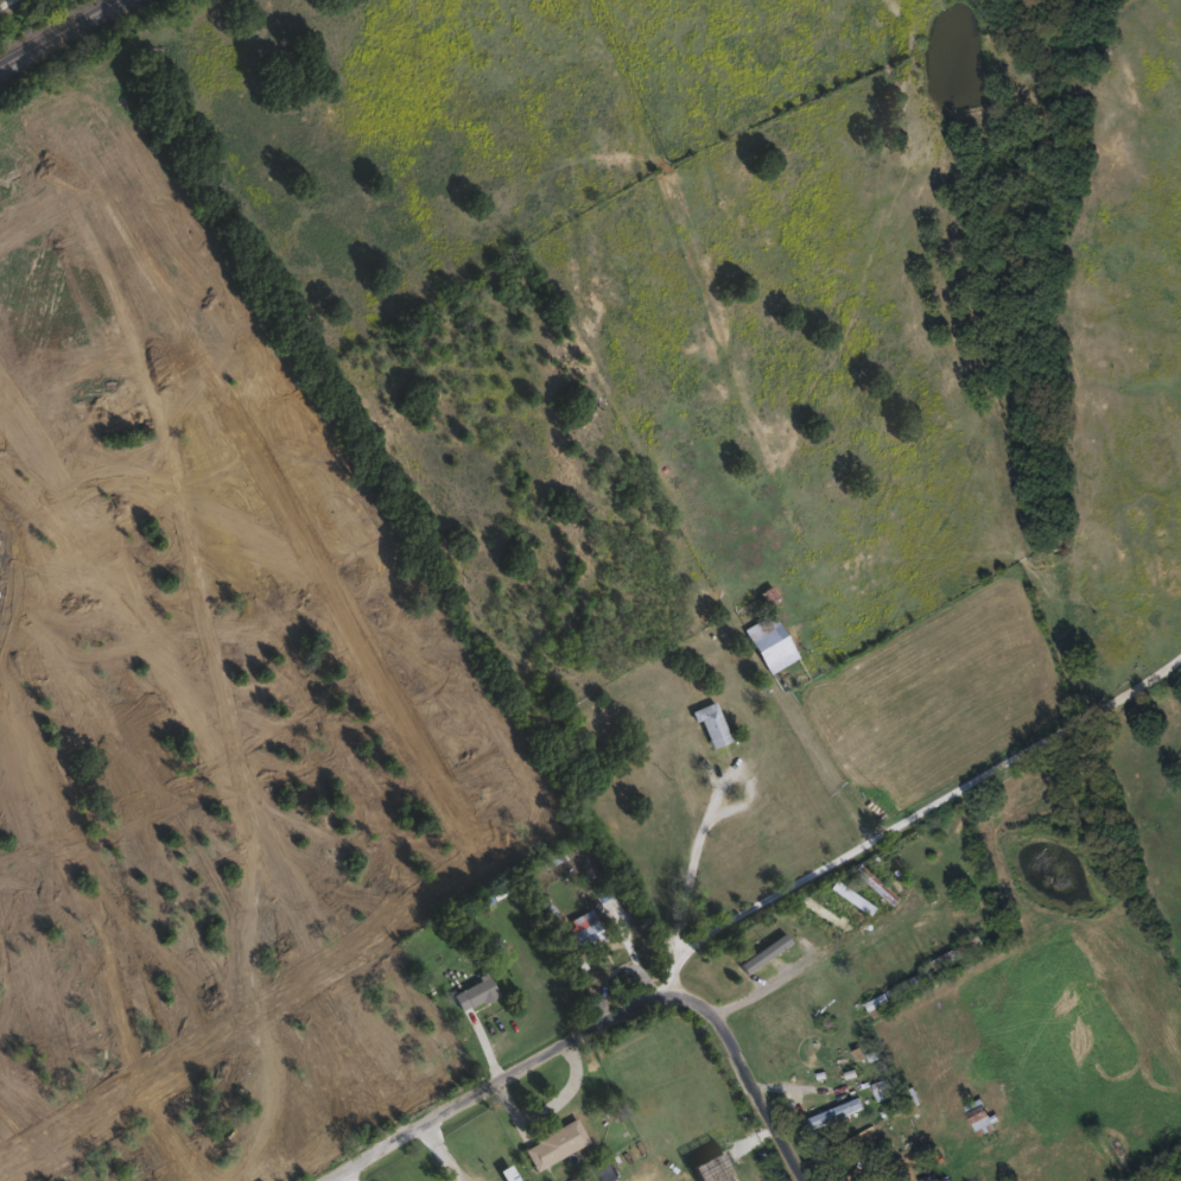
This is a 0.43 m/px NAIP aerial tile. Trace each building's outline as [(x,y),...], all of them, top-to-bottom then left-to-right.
[(795,658),(767,673),(742,627),(770,611),(795,658)] [(693,709),(713,701),(728,741),(707,748),(693,709)] [(857,876),(862,869),(894,896),(888,903),(857,876)] [(828,887),(833,880),(871,907),(866,915),(828,887)] [(605,940),(580,953),(564,923),(590,910),(605,940)] [(769,966),(767,973),(734,955),(737,950),(769,966)] [(462,1012),(452,995),(485,974),(496,992),(462,1012)] [(218,1099),(205,1109),(199,1099),(212,1091),(218,1099)] [(862,1106),(812,1130),(807,1118),(857,1096),(862,1106)] [(993,1128),(977,1135),(964,1104),(980,1097),(993,1128)] [(521,1144),(574,1118),(588,1143),(533,1169),(521,1144)] [(882,1148),(864,1154),(861,1147),(880,1141),(882,1148)]
